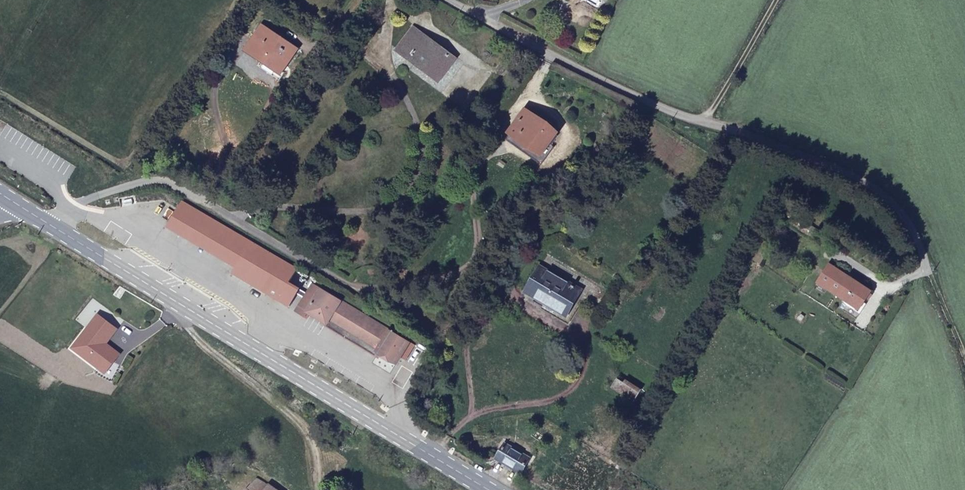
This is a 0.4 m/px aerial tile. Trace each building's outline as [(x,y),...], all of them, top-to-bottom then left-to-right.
[(448,45),(406,19),(393,41),(434,67),(448,45)] [(262,27),(246,48),(278,69),(293,49),(262,27)] [(553,129),(524,107),(507,129),(536,152),(553,129)] [(208,251),(167,224),(161,234),(201,262),(208,251)] [(267,266),(263,263),(258,269),(263,272),(267,266)] [(577,290),(540,265),(539,264),(524,289),(562,313),(577,290)] [(870,292),(828,264),(816,282),(844,301),(858,311),(870,292)] [(313,281),(294,310),(302,315),(306,311),(324,321),(322,325),(373,358),(376,353),(382,355),(394,363),(409,342),(313,281)] [(844,301),(838,308),(856,320),(861,312),(858,311),(844,301)] [(111,349),(121,327),(106,319),(105,322),(100,320),(96,329),(101,332),(97,343),(111,349)] [(119,365),(107,359),(99,375),(112,382),(119,365)] [(622,384),(612,378),(607,385),(626,398),(634,389),(625,381),(622,384)] [(518,470),(526,456),(502,443),(494,457),(518,470)] [(253,477),(242,489),(276,489),(274,489),(253,477)]
